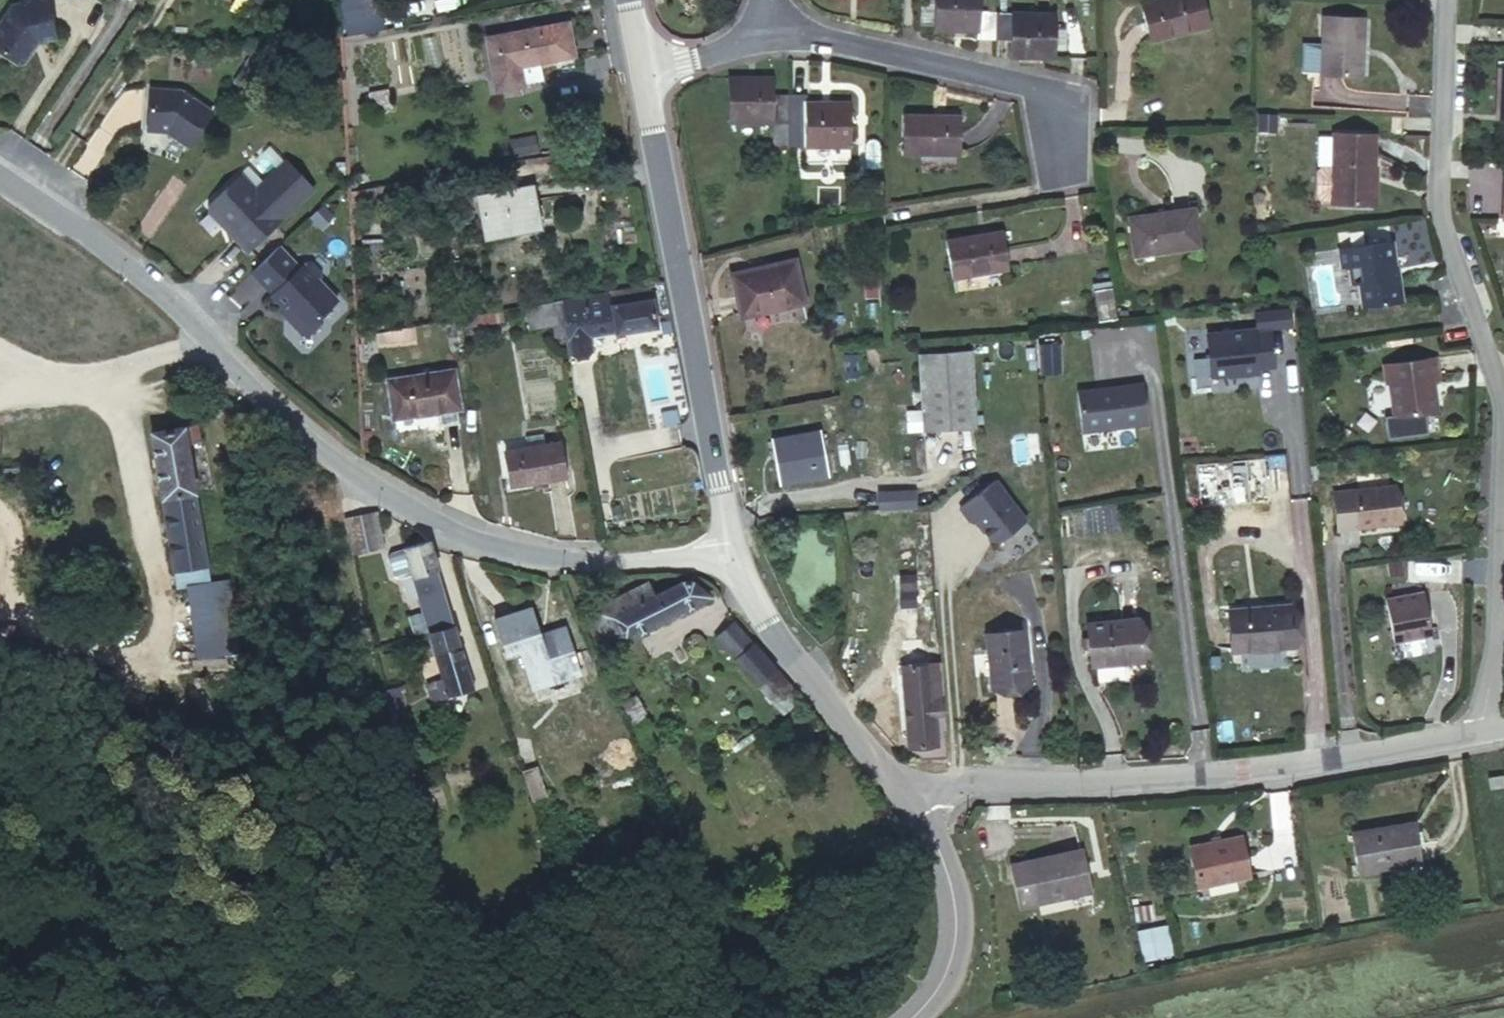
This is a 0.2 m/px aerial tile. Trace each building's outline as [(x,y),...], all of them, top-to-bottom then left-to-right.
[(0,32),(0,45),(25,63),(31,62),(40,50),(38,47),(41,40),(47,41),(60,38),(53,0),(26,0),(20,4),(0,32)] [(998,25),(997,0),(935,0),(935,12),(980,14),(979,25),(998,25)] [(998,25),(1015,25),(1014,41),(1057,41),(1058,0),(997,0),(998,25)] [(1206,0),(1143,0),(1149,23),(1208,8),(1206,0)] [(380,7),(343,12),(346,37),(384,32),(380,7)] [(1362,9),(1320,7),(1317,69),(1360,70),(1362,9)] [(562,15),(476,35),(489,90),(523,81),(522,79),(537,76),(533,59),(570,51),(562,15)] [(789,101),(789,74),(767,74),(768,59),(722,59),(724,99),(770,100),(789,101)] [(806,74),(789,74),(789,101),(804,102),(804,128),(850,128),(850,83),(806,83),(806,74)] [(150,94),(148,135),(168,135),(189,150),(212,116),(181,95),(150,94)] [(789,101),(770,100),(771,127),(788,127),(789,101)] [(804,102),(789,101),(788,127),(804,128),(804,102)] [(909,103),(907,137),(967,139),(966,105),(909,103)] [(1274,105),(1257,104),(1256,119),(1273,120),(1274,105)] [(1328,194),(1327,195),(1369,198),(1374,126),(1331,124),(1329,159),(1318,158),(1313,162),(1312,188),(1316,193),(1328,194)] [(535,135),(509,141),(512,158),(539,153),(535,135)] [(256,195),(242,179),(210,209),(209,215),(221,227),(224,225),(252,254),(315,195),(287,166),(256,195)] [(533,184),(481,196),(492,239),(544,228),(533,184)] [(1194,192),(1129,202),(1135,244),(1201,234),(1194,192)] [(1005,217),(948,227),(954,267),(1012,258),(1005,217)] [(1333,259),(1353,256),(1358,297),(1393,293),(1386,235),(1333,240),(1333,259)] [(786,247),(723,254),(728,293),(790,286),(786,247)] [(302,273),(282,252),(255,278),(276,299),(275,300),(297,323),(297,329),(306,339),(312,339),(324,327),(324,321),(341,305),(323,287),(322,277),(314,269),(307,268),(302,273)] [(650,275),(563,294),(576,350),(595,346),(592,330),(659,316),(650,275)] [(1038,327),(1040,355),(1053,354),(1052,326),(1038,327)] [(1273,365),(1270,331),(1254,332),(1253,328),(1207,333),(1211,376),(1239,373),(1240,374),(1258,372),(1257,367),(1273,365)] [(974,426),(970,351),(919,353),(924,429),(974,426)] [(1380,357),(1384,408),(1429,404),(1426,372),(1431,372),(1428,354),(1380,357)] [(448,408),(464,406),(457,369),(395,381),(400,415),(448,408)] [(1141,378),(1075,385),(1079,426),(1145,419),(1141,378)] [(464,423),(464,406),(448,408),(451,425),(464,423)] [(824,409),(769,416),(774,459),(828,452),(824,409)] [(193,415),(146,422),(171,583),(205,578),(186,442),(198,440),(193,415)] [(564,434),(511,443),(516,476),(569,467),(564,434)] [(1262,442),(1177,448),(1179,467),(1194,466),(1197,492),(1267,485),(1262,442)] [(1375,475),(1342,479),(1344,518),(1387,516),(1385,475),(1375,475)] [(1025,520),(995,480),(959,507),(970,520),(973,518),(991,541),(998,541),(1025,520)] [(912,505),(911,491),(886,492),(887,506),(912,505)] [(373,503),(343,512),(354,547),(369,542),(366,533),(381,529),(373,503)] [(384,538),(381,529),(366,533),(369,542),(384,538)] [(427,530),(399,539),(429,623),(457,614),(427,530)] [(652,580),(594,608),(613,646),(712,596),(705,582),(689,580),(659,593),(652,580)] [(1210,598),(1213,645),(1283,639),(1278,591),(1210,598)] [(1374,596),(1378,640),(1416,637),(1413,593),(1374,596)] [(220,600),(184,606),(190,643),(212,641),(209,626),(223,623),(220,600)] [(529,612),(491,625),(503,663),(522,657),(535,697),(585,680),(567,626),(537,636),(529,612)] [(724,630),(732,639),(753,623),(746,613),(724,630)] [(457,614),(429,623),(446,676),(426,682),(434,699),(478,684),(457,614)] [(1149,615),(1085,620),(1093,666),(1155,660),(1149,615)] [(1012,618),(973,620),(978,676),(1016,674),(1012,618)] [(753,623),(732,639),(774,698),(796,682),(753,623)] [(915,632),(911,633),(892,635),(904,727),(928,724),(917,644),(915,632)] [(641,694),(626,700),(646,749),(651,747),(646,731),(649,730),(643,714),(648,713),(641,694)] [(569,796),(557,765),(534,773),(545,805),(569,796)] [(1406,818),(1344,829),(1352,872),(1415,861),(1406,818)] [(1232,828),(1179,837),(1185,879),(1238,871),(1232,828)] [(1081,838),(1024,847),(1032,892),(1089,884),(1081,838)] [(1169,925),(1139,929),(1143,961),(1174,957),(1169,925)]
